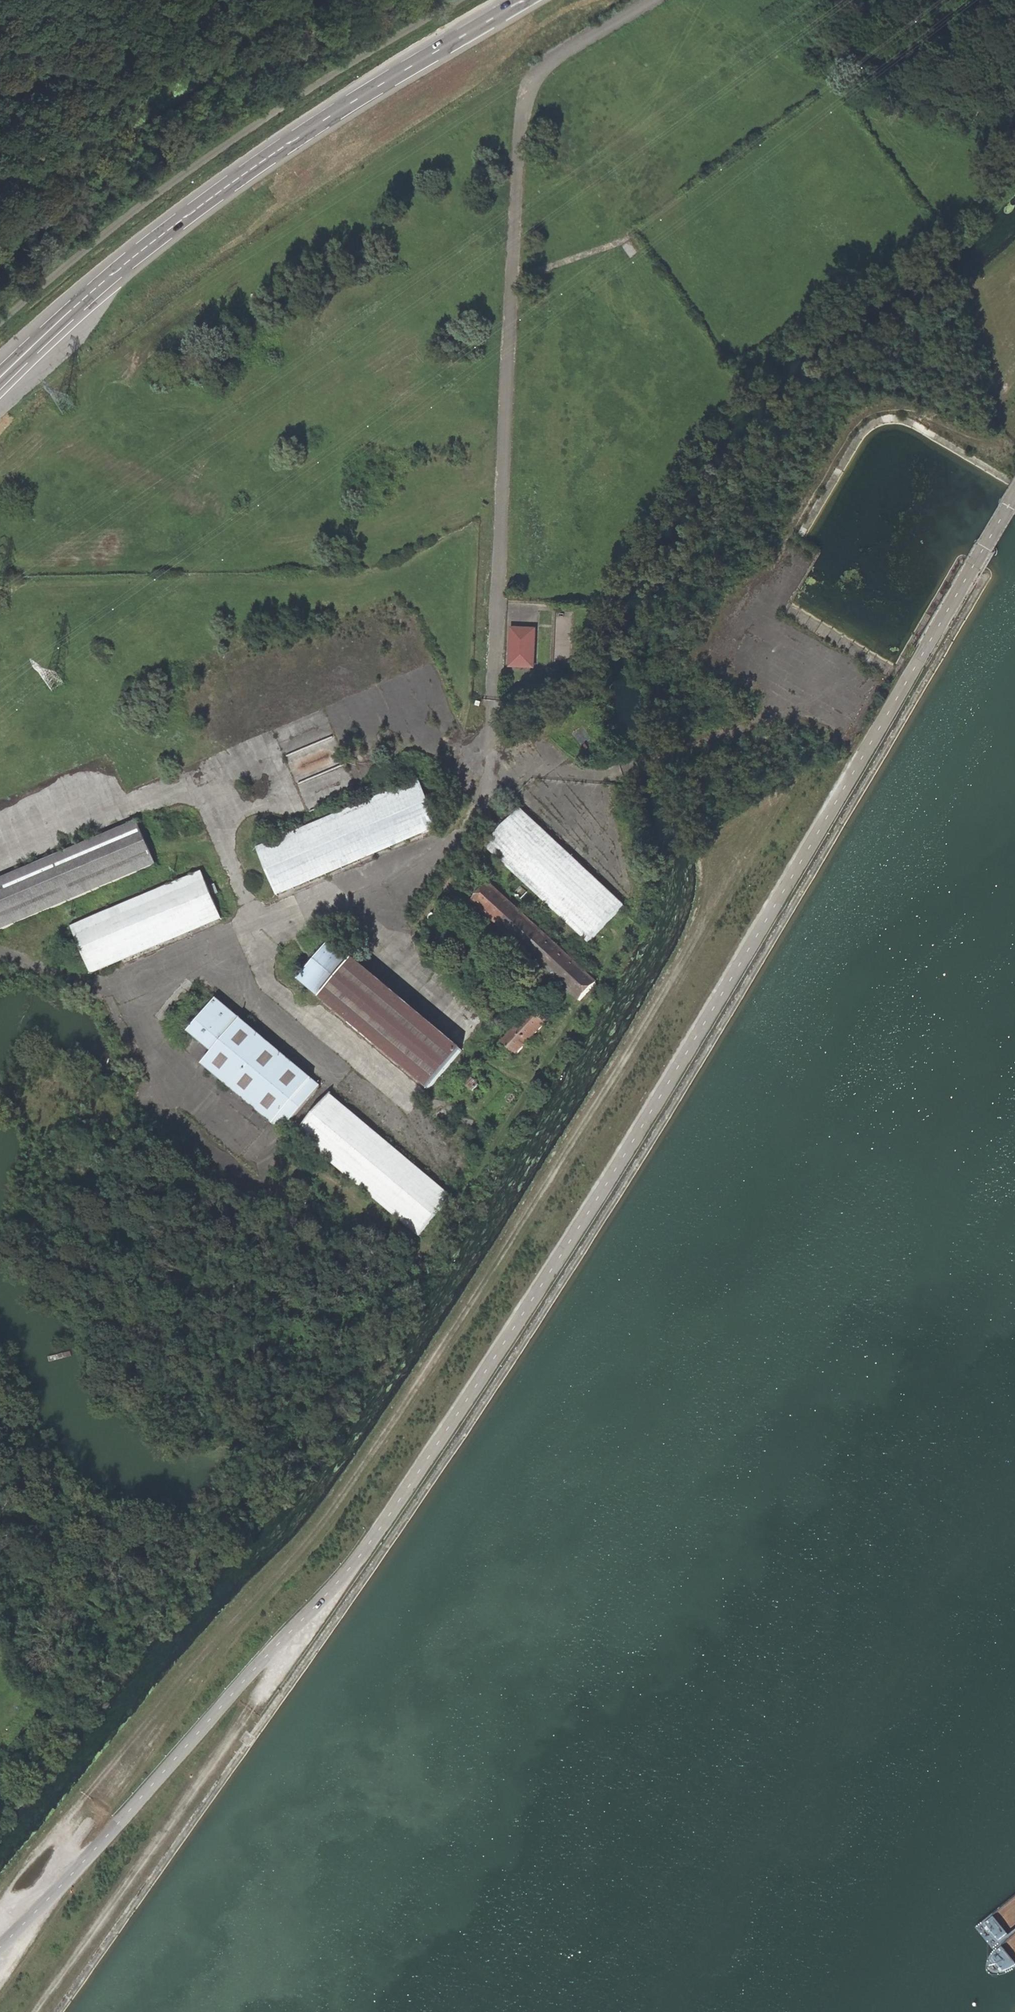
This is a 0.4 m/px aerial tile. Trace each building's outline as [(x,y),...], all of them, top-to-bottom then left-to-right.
[(538,627),(511,626),(510,666),(536,668),(538,627)] [(422,835),(438,828),(419,781),(402,788),(422,835)] [(276,897),(422,835),(402,788),(279,840),(272,843),(256,850),(276,897)] [(485,847),(588,943),(622,906),(519,810),(485,847)] [(155,866),(137,823),(0,881),(0,932),(155,866)] [(268,836),(272,843),(279,840),(276,833),(268,836)] [(91,976),(221,920),(201,873),(71,929),(91,976)] [(470,903),(576,1001),(593,984),(486,884),(470,903)] [(519,899),(526,892),(519,886),(513,893),(519,899)] [(321,1000),(354,961),(330,942),(298,981),(321,1000)] [(460,1051),(354,961),(321,1000),(428,1090),(460,1051)] [(212,1054),(240,1020),(216,1000),(188,1033),(212,1054)] [(497,1044),(511,1057),(546,1019),(532,1006),(497,1044)] [(471,1091),(477,1085),(469,1077),(463,1084),(471,1091)] [(417,1236),(450,1197),(329,1095),(296,1135),(417,1236)]
